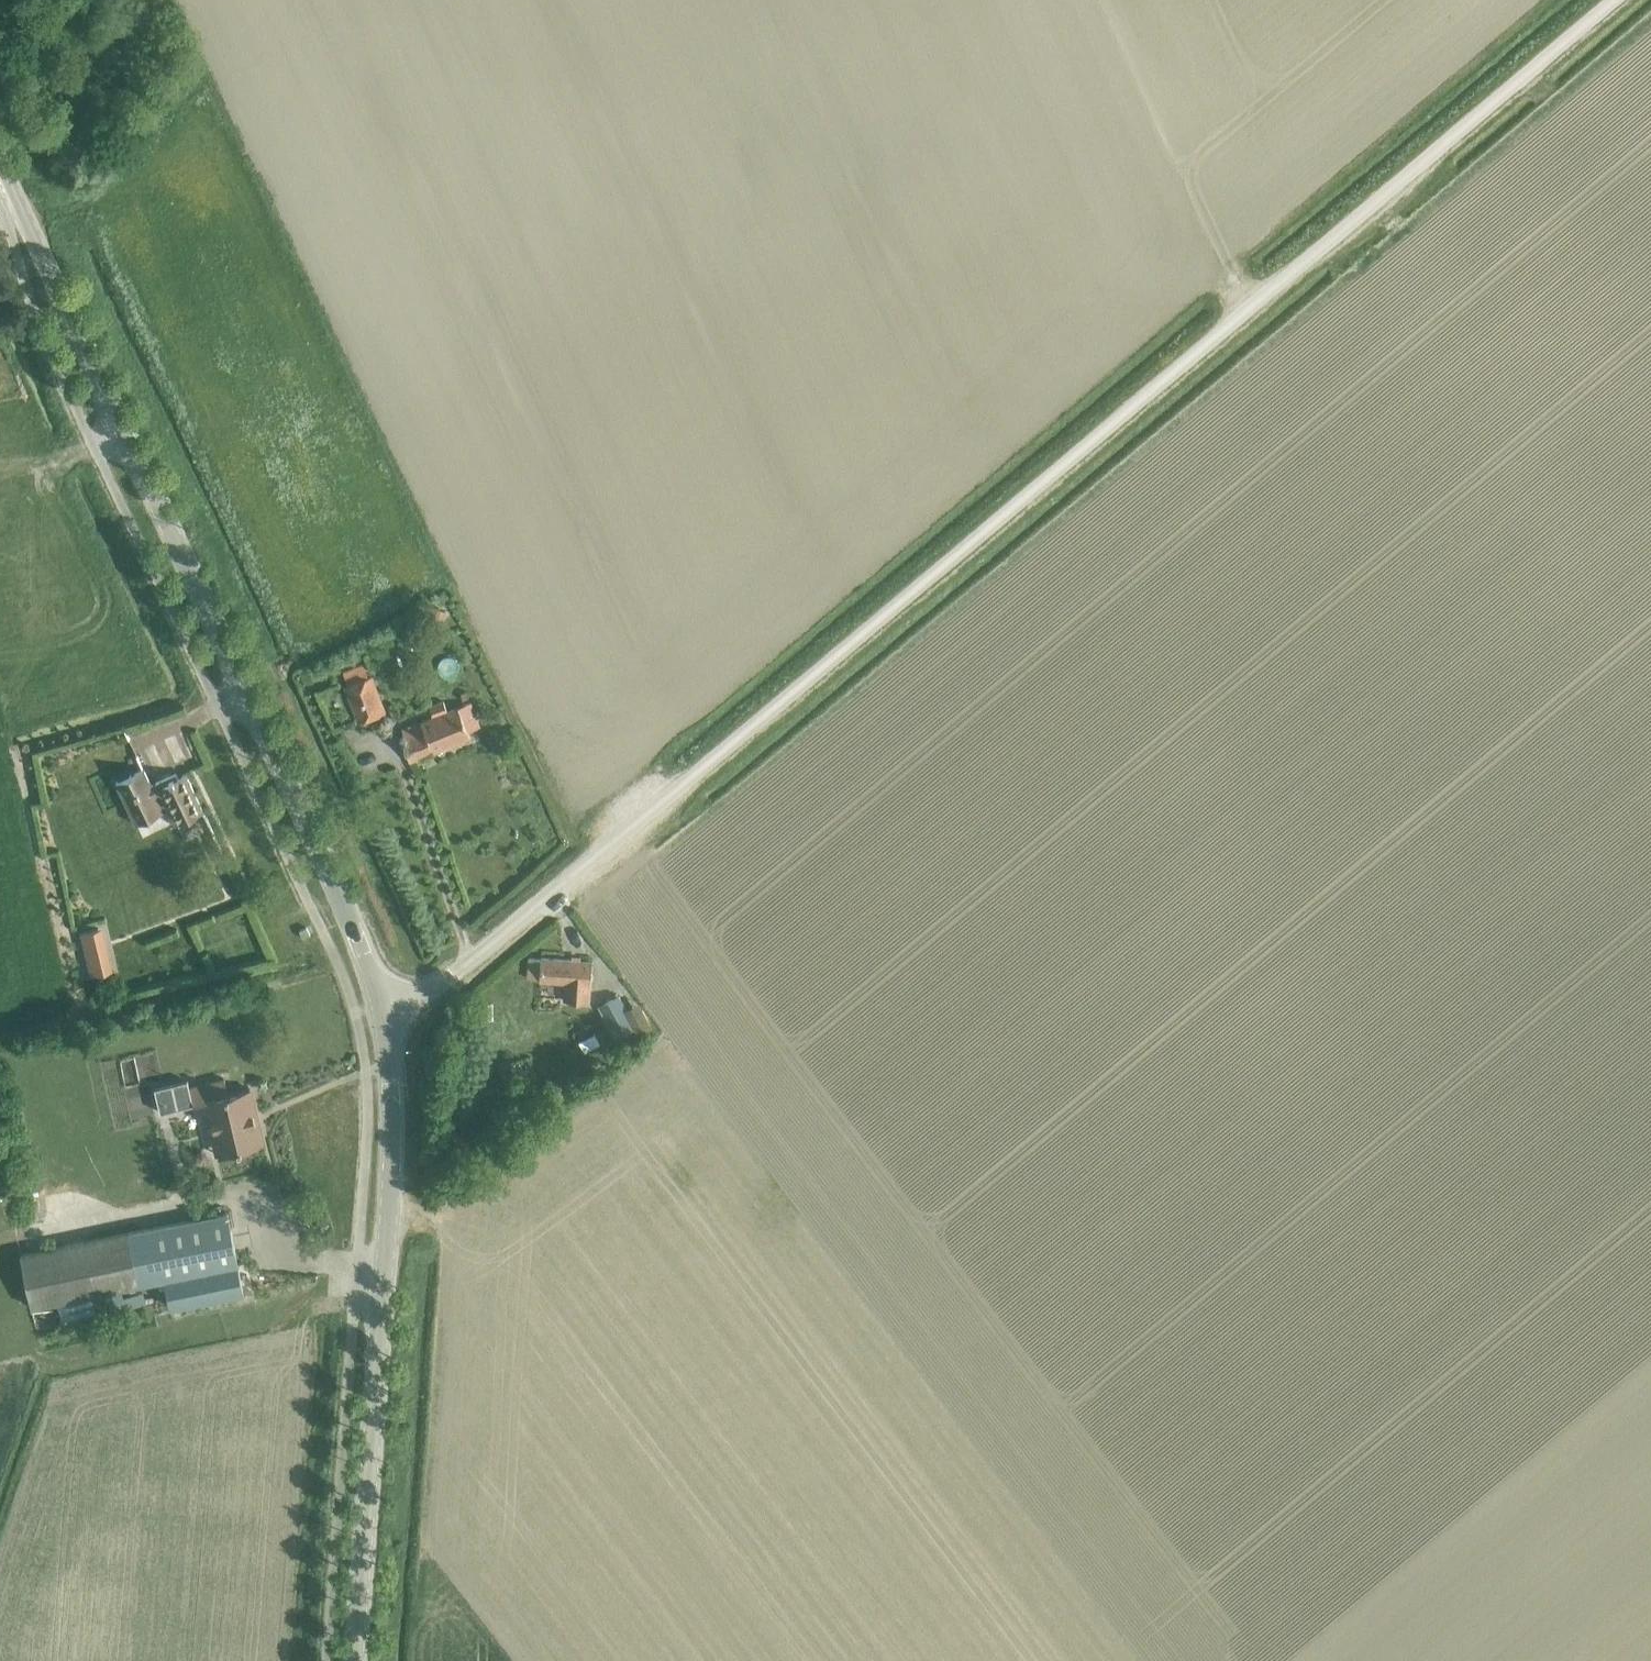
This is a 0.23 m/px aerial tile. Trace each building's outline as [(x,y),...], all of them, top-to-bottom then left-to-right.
[(11,297),(0,277),(0,304),(11,297)] [(430,609),(426,618),(442,624),(445,614),(430,609)] [(346,686),(360,720),(385,710),(371,676),(346,686)] [(468,729),(480,725),(471,702),(447,711),(443,701),(429,706),(433,717),(402,729),(407,740),(402,742),(410,761),(471,737),(468,729)] [(203,811),(185,773),(177,777),(175,773),(151,784),(143,768),(116,781),(135,824),(168,808),(175,824),(203,811)] [(97,927),(79,931),(89,974),(107,969),(97,927)] [(588,1002),(590,984),(592,961),(541,957),(541,959),(528,958),(527,978),(539,979),(539,980),(564,982),(563,1000),(588,1002)] [(636,1026),(618,995),(599,1006),(616,1037),(636,1026)] [(217,1154),(262,1143),(249,1088),(227,1093),(223,1078),(188,1086),(193,1104),(204,1101),(217,1154)] [(227,1212),(127,1232),(22,1253),(33,1307),(137,1284),(164,1279),(169,1306),(243,1291),(227,1212)]
